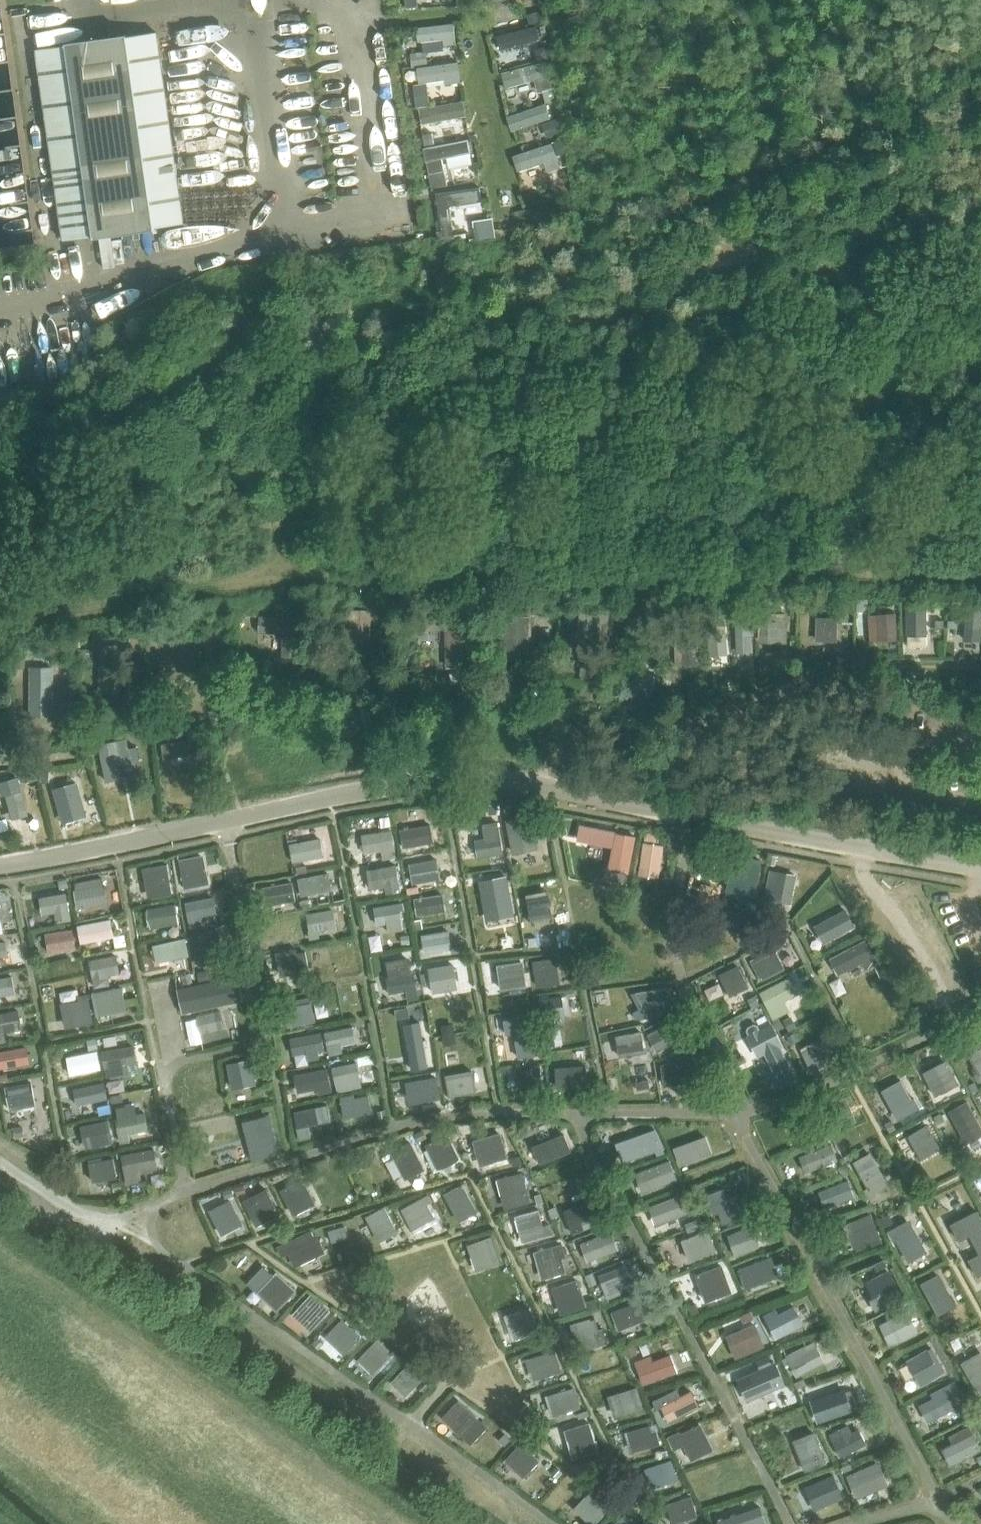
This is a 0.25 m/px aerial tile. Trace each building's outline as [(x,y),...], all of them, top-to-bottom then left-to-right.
[(406,9),(418,8),(417,0),(405,0),(406,9)] [(538,11),(526,15),(529,25),(541,21),(538,11)] [(456,22),(414,25),(416,50),(457,47),(456,22)] [(501,48),(541,37),(538,23),(497,33),(501,48)] [(154,228),(154,226),(183,222),(155,33),(126,37),(125,35),(66,44),(66,46),(37,50),(65,239),(95,235),(95,237),(154,228)] [(544,48),(535,50),(537,60),(547,57),(544,48)] [(425,52),(411,54),(413,66),(427,65),(425,52)] [(427,84),(414,86),(417,108),(430,106),(427,84)] [(556,119),(543,124),(547,137),(559,133),(561,132),(557,123),(556,119)] [(432,133),(423,134),(425,145),(433,143),(432,133)] [(449,183),(443,156),(472,150),(469,137),(425,146),(433,186),(449,183)] [(560,141),(553,143),(557,155),(562,154),(566,152),(562,140),(560,141)] [(512,156),(517,172),(538,164),(540,169),(544,167),(545,172),(560,167),(551,142),(512,156)] [(479,186),(437,190),(442,237),(463,236),(460,209),(474,208),(475,216),(482,215),(479,186)] [(493,222),(477,224),(478,232),(478,238),(494,236),(494,231),(493,222)] [(857,599),(857,611),(863,611),(867,607),(867,599),(857,599)] [(907,604),(907,647),(926,647),(926,604),(907,604)] [(980,640),(980,627),(980,607),(966,606),(963,639),(980,640)] [(736,607),(737,652),(750,651),(750,634),(753,634),(751,607),(736,607)] [(352,616),(350,639),(369,639),(370,618),(375,618),(374,611),(347,611),(347,617),(352,616)] [(607,615),(580,612),(578,636),(605,641),(607,615)] [(786,614),(760,613),(760,639),(785,641),(786,614)] [(896,639),(895,613),(878,614),(879,640),(896,639)] [(279,633),(279,654),(299,655),(300,633),(299,615),(258,615),(259,633),(279,633)] [(502,616),(501,660),(530,661),(531,616),(502,616)] [(447,619),(447,667),(470,665),(469,618),(447,619)] [(837,618),(817,618),(816,638),(837,638),(837,618)] [(935,620),(934,628),(943,628),(944,620),(935,620)] [(957,620),(947,620),(947,628),(957,628),(957,620)] [(708,624),(709,654),(725,653),(724,623),(708,624)] [(681,664),(698,663),(697,638),(680,639),(681,664)] [(99,689),(118,688),(120,647),(100,646),(99,689)] [(195,678),(195,664),(183,664),(183,656),(161,656),(161,678),(195,678)] [(30,712),(51,713),(52,668),(31,668),(30,712)] [(634,674),(628,695),(648,701),(655,681),(634,674)] [(127,738),(99,743),(107,781),(122,778),(120,766),(139,762),(136,746),(129,748),(127,738)] [(204,738),(163,743),(165,758),(206,753),(204,738)] [(34,770),(26,772),(28,781),(37,778),(34,770)] [(26,814),(16,777),(0,781),(0,796),(5,795),(11,818),(26,814)] [(63,819),(85,813),(77,782),(55,788),(63,819)] [(498,804),(490,804),(490,814),(498,814),(498,804)] [(512,805),(503,806),(504,815),(513,813),(512,805)] [(513,854),(537,849),(533,832),(530,815),(505,820),(508,831),(513,854)] [(390,816),(381,818),(382,826),(392,825),(390,816)] [(503,852),(498,821),(483,824),(484,838),(475,840),(478,857),(503,852)] [(433,841),(430,825),(401,830),(405,846),(433,841)] [(395,856),(391,831),(362,835),(366,852),(382,849),(384,859),(395,856)] [(647,831),(646,839),(657,841),(658,833),(647,831)] [(632,841),(617,838),(611,868),(626,871),(632,841)] [(323,855),(320,839),(289,844),(292,861),(323,855)] [(661,846),(646,844),(641,874),(656,876),(661,846)] [(754,895),(762,860),(738,855),(733,871),(742,873),(738,892),(754,895)] [(717,887),(722,859),(708,857),(704,885),(717,887)] [(441,877),(437,859),(410,864),(413,882),(441,877)] [(206,884),(202,863),(182,867),(187,888),(206,884)] [(151,896),(172,893),(167,864),(146,868),(151,896)] [(307,864),(297,866),(298,874),(308,872),(307,864)] [(371,888),(386,886),(387,893),(401,890),(395,865),(368,870),(371,888)] [(771,870),(766,898),(789,902),(795,875),(771,870)] [(545,888),(543,872),(519,876),(522,901),(531,900),(530,891),(545,888)] [(331,889),(328,873),(300,878),(303,894),(331,889)] [(67,878),(59,880),(61,888),(69,886),(67,878)] [(295,899),(292,882),(263,888),(267,905),(295,899)] [(77,908),(107,902),(104,884),(74,890),(77,908)] [(419,886),(408,888),(409,894),(420,892),(419,886)] [(57,921),(71,918),(66,893),(41,898),(43,913),(55,911),(57,921)] [(444,910),(442,894),(415,899),(417,914),(444,910)] [(215,912),(212,897),(186,902),(190,926),(203,924),(201,915),(215,912)] [(404,901),(375,907),(378,924),(388,922),(390,932),(404,930),(402,920),(400,910),(405,909),(404,901)] [(152,925),(178,920),(176,905),(149,910),(152,925)] [(559,927),(556,909),(526,915),(530,933),(559,927)] [(853,926),(845,909),(815,926),(823,942),(853,926)] [(335,927),(332,910),(308,914),(311,938),(319,936),(318,929),(335,927)] [(516,913),(485,918),(488,934),(519,930),(516,913)] [(422,919),(414,921),(416,928),(423,927),(422,919)] [(83,941),(112,935),(108,920),(79,926),(83,941)] [(49,951),(75,946),(72,928),(46,933),(49,951)] [(709,944),(709,930),(692,931),(692,944),(709,944)] [(221,948),(218,932),(194,936),(199,964),(211,962),(209,950),(221,948)] [(441,932),(421,935),(425,952),(451,947),(448,935),(442,936),(441,932)] [(410,934),(402,936),(403,944),(411,942),(410,934)] [(158,962),(188,955),(185,938),(154,945),(158,962)] [(8,954),(6,941),(0,942),(0,956),(8,954)] [(876,962),(865,941),(831,959),(838,972),(862,961),(866,968),(876,962)] [(296,948),(276,952),(280,972),(308,967),(305,951),(297,953),(296,948)] [(783,967),(774,948),(751,960),(761,979),(783,967)] [(107,974),(119,971),(116,955),(90,960),(95,986),(109,983),(107,974)] [(549,962),(548,959),(533,962),(537,985),(558,981),(557,962),(549,962)] [(524,983),(522,960),(498,964),(502,987),(524,983)] [(457,988),(453,964),(429,968),(433,992),(457,988)] [(749,986),(740,967),(720,976),(729,995),(749,986)] [(208,971),(199,972),(200,983),(209,981),(208,971)] [(413,972),(388,977),(391,993),(406,990),(408,1000),(419,998),(413,972)] [(190,973),(183,975),(185,984),(193,982),(190,973)] [(15,992),(12,976),(0,978),(0,995),(15,992)] [(243,1000),(238,976),(178,989),(183,1012),(243,1000)] [(880,977),(871,982),(876,992),(885,987),(880,977)] [(774,1017),(787,1011),(782,1001),(797,992),(791,978),(761,992),(774,1017)] [(97,1013),(126,1007),(122,988),(93,994),(97,1013)] [(667,1008),(658,989),(639,999),(649,1021),(656,1019),(654,1015),(667,1008)] [(87,995),(79,997),(80,1001),(63,1004),(66,1024),(91,1019),(87,995)] [(543,1021),(564,1017),(560,996),(549,998),(548,995),(540,996),(543,1021)] [(754,995),(746,999),(750,1006),(758,1002),(754,995)] [(315,1019),(309,996),(291,1001),(292,1006),(285,1008),(289,1025),(315,1019)] [(350,1011),(347,996),(321,1001),(325,1016),(350,1011)] [(532,1020),(527,996),(504,1000),(509,1024),(532,1020)] [(410,1007),(396,1009),(398,1019),(411,1016),(410,1007)] [(6,1040),(4,1030),(21,1027),(18,1011),(0,1014),(0,1041),(6,1040)] [(213,1012),(198,1015),(202,1034),(218,1029),(213,1012)] [(791,1017),(783,1020),(788,1030),(796,1027),(791,1017)] [(682,1037),(675,1022),(649,1035),(656,1051),(682,1037)] [(454,1024),(443,1026),(446,1045),(457,1043),(454,1024)] [(748,1035),(758,1056),(781,1044),(771,1024),(748,1035)] [(342,1051),(341,1045),(355,1042),(352,1026),(325,1031),(329,1053),(342,1051)] [(550,1055),(572,1052),(569,1030),(546,1034),(550,1055)] [(646,1051),(646,1047),(643,1047),(641,1031),(616,1035),(620,1056),(646,1051)] [(305,1051),(307,1059),(320,1057),(318,1049),(324,1048),(320,1032),(291,1038),(294,1053),(305,1051)] [(530,1055),(531,1060),(541,1057),(536,1033),(513,1037),(517,1057),(530,1055)] [(794,1033),(787,1037),(791,1044),(798,1040),(794,1033)] [(116,1035),(104,1037),(105,1046),(118,1044),(116,1035)] [(97,1038),(87,1040),(89,1049),(99,1047),(97,1038)] [(802,1052),(811,1070),(830,1062),(820,1039),(808,1044),(810,1048),(802,1052)] [(468,1053),(466,1041),(457,1043),(446,1045),(441,1045),(445,1064),(455,1063),(454,1055),(468,1053)] [(401,1047),(404,1064),(431,1060),(427,1043),(401,1047)] [(681,1044),(673,1048),(677,1056),(685,1051),(681,1044)] [(129,1063),(136,1062),(133,1046),(103,1052),(106,1067),(110,1067),(112,1078),(132,1074),(129,1063)] [(28,1062),(25,1047),(0,1051),(0,1067),(28,1062)] [(980,1080),(980,1048),(970,1055),(973,1061),(978,1073),(975,1074),(978,1081),(980,1080)] [(71,1073),(100,1067),(97,1051),(68,1057),(71,1073)] [(233,1087),(255,1082),(251,1060),(229,1065),(233,1087)] [(958,1083),(947,1061),(924,1072),(934,1094),(958,1083)] [(362,1086),(357,1062),(333,1067),(338,1091),(362,1086)] [(693,1078),(691,1062),(662,1065),(663,1082),(693,1078)] [(587,1077),(587,1066),(555,1068),(556,1086),(576,1085),(577,1077),(587,1077)] [(509,1068),(501,1068),(501,1076),(509,1076),(509,1068)] [(790,1068),(783,1072),(788,1084),(796,1080),(790,1068)] [(331,1091),(326,1069),(296,1075),(300,1091),(319,1087),(320,1093),(331,1091)] [(475,1091),(472,1070),(445,1075),(449,1096),(475,1091)] [(542,1087),(541,1070),(520,1071),(521,1089),(542,1087)] [(0,1074),(0,1081),(8,1080),(7,1073),(0,1074)] [(440,1096),(437,1076),(407,1082),(410,1102),(440,1096)] [(650,1080),(637,1082),(639,1090),(651,1088),(650,1080)] [(911,1099),(900,1080),(884,1089),(899,1119),(920,1107),(915,1098),(911,1099)] [(10,1108),(35,1104),(32,1082),(6,1087),(10,1108)] [(77,1105),(108,1098),(105,1082),(73,1089),(77,1105)] [(974,1082),(968,1085),(972,1094),(979,1090),(974,1082)] [(123,1093),(112,1095),(113,1103),(124,1101),(123,1093)] [(354,1098),(353,1095),(340,1097),(344,1116),(371,1111),(368,1095),(354,1098)] [(949,1111),(965,1143),(980,1135),(980,1126),(968,1101),(949,1111)] [(110,1102),(98,1105),(100,1114),(112,1112),(110,1102)] [(224,1122),(220,1102),(193,1107),(197,1128),(224,1122)] [(129,1133),(148,1129),(144,1112),(138,1113),(136,1104),(117,1108),(119,1117),(117,1118),(122,1142),(130,1140),(129,1133)] [(330,1119),(327,1105),(294,1112),(300,1140),(311,1138),(308,1124),(330,1119)] [(861,1138),(844,1106),(829,1115),(846,1146),(861,1138)] [(386,1108),(378,1110),(380,1119),(388,1117),(386,1108)] [(940,1113),(934,1117),(938,1123),(944,1120),(940,1113)] [(891,1120),(884,1123),(889,1132),(896,1129),(891,1120)] [(87,1146),(112,1140),(108,1121),(83,1126),(87,1146)] [(244,1147),(276,1140),(273,1124),(241,1131),(244,1147)] [(939,1148),(926,1124),(911,1134),(924,1157),(939,1148)] [(23,1125),(14,1127),(16,1137),(25,1135),(23,1125)] [(423,1130),(415,1134),(419,1142),(427,1138),(423,1130)] [(663,1151),(656,1130),(617,1144),(623,1160),(655,1148),(657,1152),(663,1151)] [(437,1167),(440,1165),(459,1156),(447,1133),(425,1144),(437,1167)] [(505,1158),(498,1133),(477,1139),(485,1164),(505,1158)] [(571,1150),(565,1134),(533,1147),(539,1163),(571,1150)] [(207,1158),(233,1152),(229,1135),(203,1140),(207,1158)] [(712,1152),(706,1137),(674,1148),(680,1164),(712,1152)] [(404,1176),(423,1166),(410,1142),(392,1152),(404,1176)] [(837,1159),(831,1144),(801,1156),(807,1171),(837,1159)] [(139,1171),(156,1168),(153,1148),(122,1153),(128,1183),(141,1181),(139,1171)] [(887,1185),(870,1153),(854,1161),(868,1188),(864,1189),(867,1195),(887,1185)] [(113,1158),(102,1161),(101,1156),(88,1159),(93,1180),(117,1175),(113,1158)] [(519,1156),(511,1158),(514,1168),(522,1165),(519,1156)] [(676,1178),(670,1161),(637,1173),(643,1190),(676,1178)] [(580,1186),(572,1166),(549,1175),(557,1195),(580,1186)] [(528,1201),(521,1173),(501,1178),(508,1205),(528,1201)] [(315,1200),(304,1180),(281,1191),(292,1211),(315,1200)] [(121,1181),(113,1183),(115,1191),(123,1190),(121,1181)] [(853,1195),(848,1181),(819,1192),(825,1206),(853,1195)] [(244,1184),(235,1186),(237,1194),(246,1191),(244,1184)] [(476,1209),(463,1186),(445,1194),(458,1219),(476,1209)] [(232,1188),(223,1190),(225,1197),(234,1195),(232,1188)] [(278,1211),(267,1190),(245,1201),(255,1222),(278,1211)] [(542,1194),(535,1195),(538,1204),(544,1203),(542,1194)] [(694,1205),(690,1194),(682,1197),(681,1196),(651,1207),(657,1223),(687,1212),(686,1208),(694,1205)] [(428,1195),(403,1209),(411,1225),(413,1229),(434,1218),(432,1213),(426,1201),(431,1198),(428,1195)] [(744,1216),(737,1197),(711,1206),(714,1215),(720,1212),(724,1223),(744,1216)] [(242,1222),(231,1200),(210,1211),(221,1233),(242,1222)] [(593,1216),(588,1202),(564,1210),(573,1233),(586,1228),(583,1220),(593,1216)] [(555,1206),(549,1209),(553,1219),(559,1216),(555,1206)] [(972,1206),(951,1217),(964,1243),(980,1233),(980,1224),(972,1206)] [(385,1207),(377,1211),(366,1217),(377,1239),(396,1229),(385,1207)] [(553,1234),(550,1224),(542,1225),(539,1209),(517,1215),(523,1241),(553,1234)] [(879,1237),(871,1214),(847,1223),(856,1246),(879,1237)] [(888,1214),(880,1218),(885,1227),(893,1223),(888,1214)] [(700,1218),(685,1223),(687,1231),(703,1226),(700,1218)] [(924,1252),(907,1220),(888,1231),(894,1240),(897,1238),(909,1260),(924,1252)] [(761,1245),(753,1225),(728,1235),(735,1254),(761,1245)] [(345,1226),(337,1228),(340,1239),(348,1237),(345,1226)] [(337,1228),(329,1230),(332,1242),(340,1239),(337,1228)] [(714,1251),(707,1231),(683,1240),(690,1260),(714,1251)] [(321,1251),(312,1232),(288,1243),(297,1262),(321,1251)] [(618,1249),(611,1232),(581,1244),(588,1260),(618,1249)] [(499,1262),(491,1237),(471,1244),(479,1269),(499,1262)] [(563,1252),(561,1244),(535,1251),(542,1278),(565,1272),(560,1253),(563,1252)] [(263,1267),(245,1250),(231,1265),(249,1282),(263,1267)] [(776,1277),(768,1257),(739,1268),(746,1289),(776,1277)] [(885,1260),(874,1265),(877,1271),(887,1267),(885,1260)] [(622,1293),(619,1286),(633,1281),(627,1264),(600,1274),(609,1298),(622,1293)] [(731,1292),(721,1265),(697,1274),(706,1300),(731,1292)] [(396,1325),(440,1289),(423,1269),(379,1307),(396,1325)] [(901,1296),(889,1271),(867,1282),(874,1295),(869,1297),(876,1308),(901,1296)] [(295,1290),(277,1272),(261,1288),(280,1306),(295,1290)] [(592,1273),(585,1275),(589,1286),(596,1283),(592,1273)] [(954,1306),(937,1274),(922,1282),(939,1314),(954,1306)] [(586,1306),(577,1279),(555,1286),(564,1313),(586,1306)] [(329,1310),(311,1294),(295,1311),(312,1328),(329,1310)] [(594,1298),(586,1301),(589,1309),(597,1307),(594,1298)] [(650,1316),(644,1300),(614,1312),(620,1327),(650,1316)] [(696,1304),(688,1307),(691,1315),(699,1312),(696,1304)] [(778,1314),(776,1308),(765,1314),(776,1337),(802,1322),(794,1306),(778,1314)] [(536,1330),(528,1307),(508,1313),(516,1338),(536,1330)] [(751,1310),(741,1316),(744,1323),(755,1318),(751,1310)] [(917,1330),(908,1311),(881,1324),(890,1344),(917,1330)] [(590,1320),(590,1318),(574,1323),(580,1343),(584,1342),(587,1349),(608,1343),(603,1328),(599,1329),(596,1318),(590,1320)] [(359,1336),(342,1320),(331,1332),(348,1348),(359,1336)] [(453,1331),(442,1320),(436,1327),(447,1338),(453,1331)] [(764,1345),(755,1323),(727,1335),(736,1358),(764,1345)] [(626,1336),(619,1338),(621,1346),(629,1343),(626,1336)] [(957,1337),(950,1341),(954,1348),(961,1345),(957,1337)] [(318,1339),(313,1344),(319,1350),(324,1344),(318,1339)] [(391,1355),(376,1339),(359,1358),(374,1372),(391,1355)] [(634,1346),(624,1349),(627,1357),(637,1354),(634,1346)] [(815,1347),(808,1351),(805,1346),(787,1356),(796,1375),(822,1362),(815,1347)] [(943,1370),(931,1348),(907,1361),(920,1383),(943,1370)] [(561,1372),(554,1351),(531,1358),(536,1378),(561,1372)] [(980,1352),(963,1362),(980,1393),(980,1353),(980,1352)] [(677,1369),(672,1354),(652,1361),(650,1356),(635,1361),(643,1382),(677,1369)] [(748,1400),(788,1383),(778,1359),(738,1375),(748,1400)] [(423,1378),(411,1368),(408,1365),(392,1380),(408,1394),(423,1378)] [(805,1379),(795,1384),(797,1390),(808,1385),(805,1379)] [(957,1391),(953,1383),(933,1393),(936,1398),(921,1405),(929,1419),(956,1405),(951,1394),(957,1391)] [(842,1384),(809,1398),(815,1413),(848,1399),(842,1384)] [(580,1407),(573,1386),(550,1394),(556,1414),(580,1407)] [(643,1407),(637,1387),(611,1394),(617,1415),(643,1407)] [(690,1391),(661,1405),(664,1410),(658,1413),(664,1423),(669,1420),(698,1406),(690,1391)] [(478,1418),(459,1400),(444,1415),(464,1433),(478,1418)] [(581,1447),(583,1454),(597,1450),(588,1423),(566,1429),(572,1450),(581,1447)] [(684,1445),(691,1459),(711,1449),(699,1424),(680,1433),(679,1431),(671,1435),(677,1448),(684,1445)] [(830,1434),(841,1456),(866,1443),(859,1429),(851,1432),(847,1424),(830,1434)] [(631,1451),(640,1449),(659,1444),(657,1432),(653,1432),(650,1425),(625,1432),(631,1451)] [(943,1449),(951,1464),(980,1448),(968,1426),(949,1436),(953,1444),(943,1449)] [(794,1440),(806,1469),(826,1461),(815,1431),(794,1440)] [(505,1433),(499,1440),(505,1445),(511,1439),(505,1433)] [(521,1479),(539,1460),(521,1443),(503,1461),(521,1479)] [(653,1487),(677,1479),(671,1459),(647,1468),(653,1487)] [(875,1463),(848,1475),(857,1496),(884,1484),(875,1463)] [(851,1464),(841,1468),(844,1474),(854,1469),(851,1464)] [(557,1466),(551,1473),(558,1478),(563,1472),(557,1466)] [(817,1508),(843,1496),(834,1475),(807,1486),(817,1508)] [(603,1496),(601,1498),(591,1489),(576,1505),(596,1523),(611,1507),(608,1505),(610,1503),(603,1496)] [(672,1523),(696,1516),(690,1496),(666,1503),(672,1523)] [(765,1522),(760,1506),(719,1520),(720,1523),(758,1523),(765,1522)] [(624,1513),(613,1523),(634,1523),(624,1513)]
